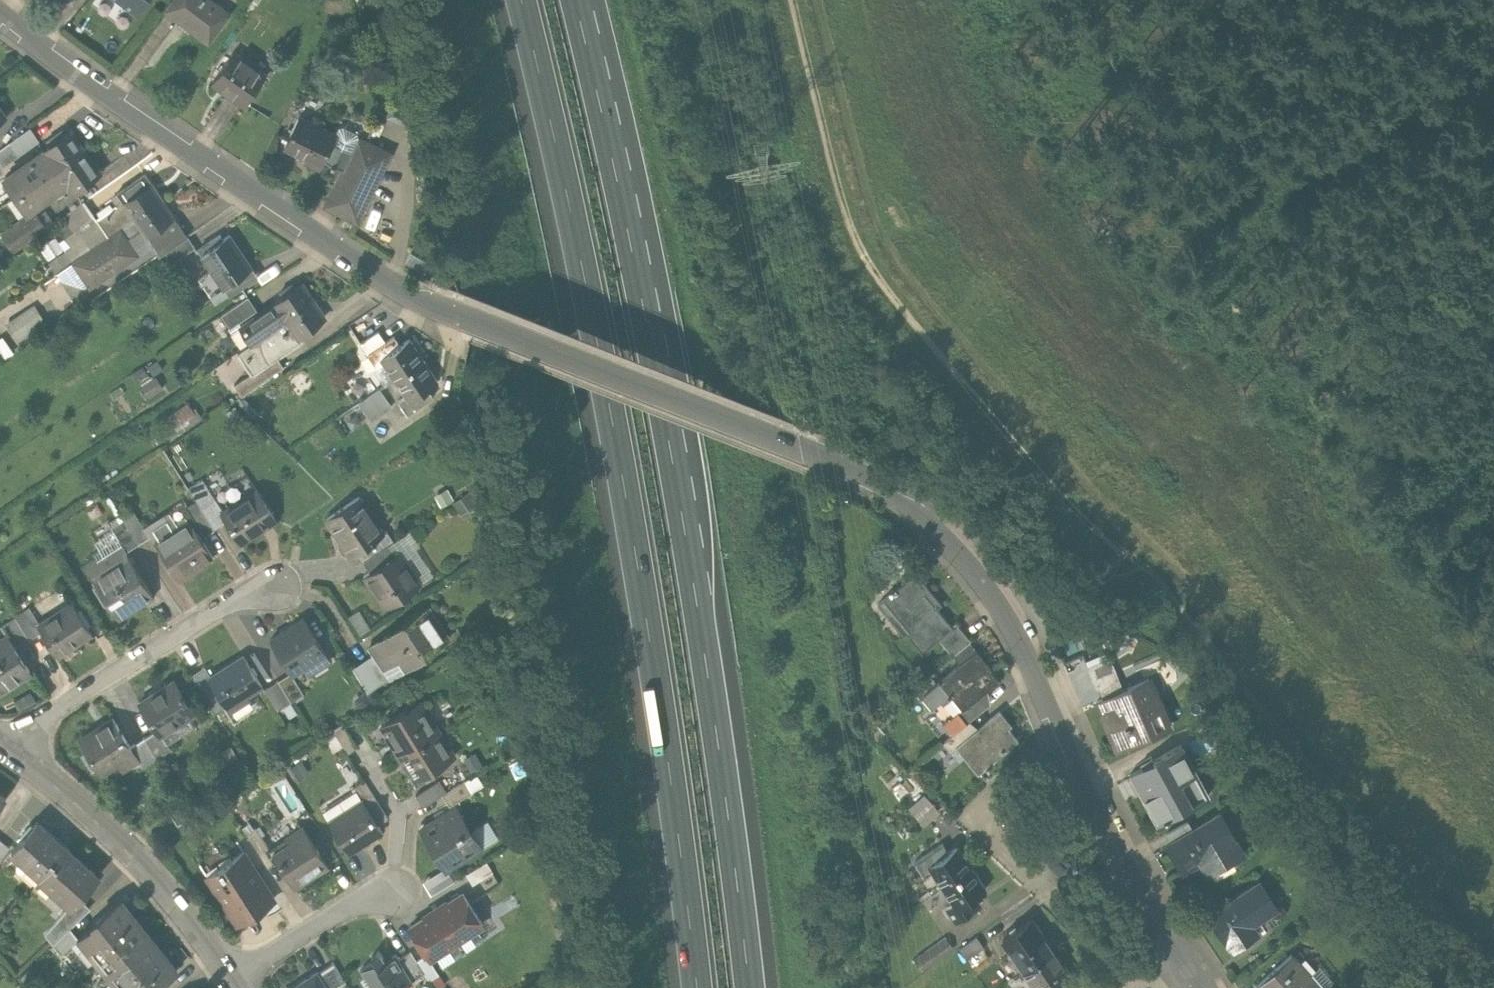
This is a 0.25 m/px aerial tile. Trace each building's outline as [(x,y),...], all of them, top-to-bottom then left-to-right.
[(136,9),(143,0),(123,0),(136,9)] [(167,9),(208,38),(226,14),(206,0),(173,0),(167,9)] [(233,50),(212,79),(244,102),(265,73),(233,50)] [(299,114),(284,145),(306,156),(304,159),(319,166),(322,157),(335,132),(299,114)] [(334,163),(342,167),(357,136),(358,135),(356,130),(342,124),(338,125),(335,132),(322,157),(330,161),(329,164),(333,166),(334,163)] [(35,137),(28,126),(0,145),(0,161),(35,137)] [(7,171),(18,187),(82,143),(71,127),(63,132),(58,126),(46,134),(50,141),(7,171)] [(342,167),(326,203),(357,219),(389,152),(357,136),(342,167)] [(101,170),(82,143),(18,187),(9,194),(20,210),(66,178),(73,188),(101,170)] [(143,170),(116,188),(122,198),(149,180),(143,170)] [(149,180),(122,198),(135,215),(161,198),(149,180)] [(90,246),(135,215),(122,198),(116,188),(111,192),(118,202),(96,216),(79,228),(90,246)] [(62,211),(67,219),(71,224),(91,209),(83,197),(62,211)] [(161,198),(135,215),(152,241),(159,251),(165,247),(185,233),(161,198)] [(44,224),(33,207),(1,228),(13,245),(44,224)] [(55,270),(56,268),(90,246),(79,228),(96,216),(91,209),(71,224),(67,219),(57,226),(69,243),(47,258),(55,270)] [(136,252),(152,241),(135,215),(90,246),(56,268),(61,276),(82,284),(88,280),(90,282),(135,251),(136,252)] [(198,246),(212,267),(240,248),(229,232),(222,236),(219,232),(198,246)] [(192,244),(185,233),(165,247),(172,258),(192,244)] [(251,264),(240,248),(212,267),(197,277),(214,301),(249,277),(244,268),(251,264)] [(251,338),(285,315),(313,297),(301,280),(291,287),(287,282),(280,287),(283,292),(274,298),(275,300),(258,311),(241,322),(251,338)] [(255,306),(246,294),(220,311),(229,323),(255,306)] [(323,312),(313,297),(285,315),(296,331),(298,330),(323,312)] [(33,302),(5,321),(17,339),(45,321),(33,302)] [(227,325),(240,345),(251,338),(241,322),(258,311),(255,306),(229,323),(227,325)] [(302,336),(298,330),(296,331),(285,315),(251,338),(240,345),(239,346),(254,368),(275,353),(302,336)] [(360,338),(367,349),(385,338),(378,327),(360,338)] [(394,332),(385,338),(367,349),(376,363),(384,358),(381,353),(400,341),(394,332)] [(0,334),(0,353),(3,356),(12,350),(1,333),(0,334)] [(384,358),(396,376),(424,357),(409,335),(400,341),(381,353),(384,358)] [(283,366),(275,353),(254,368),(232,383),(240,395),(283,366)] [(437,377),(424,357),(396,376),(406,391),(409,395),(428,383),(437,377)] [(163,386),(155,374),(141,384),(148,396),(163,386)] [(434,393),(428,383),(409,395),(406,391),(399,396),(408,410),(434,393)] [(391,401),(381,386),(360,399),(370,415),(391,401)] [(188,401),(173,410),(181,422),(195,412),(188,401)] [(227,520),(238,539),(273,517),(246,474),(236,481),(244,495),(221,509),(220,509),(227,520)] [(188,486),(196,499),(215,527),(227,520),(220,509),(221,509),(201,477),(188,486)] [(473,486),(452,500),(460,511),(475,501),(471,495),(477,491),(473,486)] [(452,498),(446,487),(435,493),(442,504),(452,498)] [(359,494),(324,516),(349,553),(355,549),(383,531),(359,494)] [(155,540),(179,577),(213,556),(196,528),(199,527),(186,506),(187,505),(183,499),(143,525),(149,534),(150,536),(155,540)] [(215,527),(196,499),(187,505),(186,506),(199,527),(204,534),(215,527)] [(134,510),(122,517),(138,541),(149,534),(143,525),(134,510)] [(125,549),(138,541),(122,517),(110,525),(121,542),(125,549)] [(362,560),(388,543),(393,540),(386,529),(383,531),(355,549),(362,560)] [(121,542),(86,563),(117,614),(150,594),(123,550),(125,549),(121,542)] [(388,543),(362,560),(369,570),(395,553),(388,543)] [(369,570),(361,575),(383,607),(420,582),(398,550),(395,553),(369,570)] [(921,649),(938,636),(952,624),(950,623),(925,591),(929,587),(914,569),(876,600),(901,631),(904,629),(921,649)] [(72,604),(40,623),(39,624),(42,630),(57,654),(90,633),(72,604)] [(29,606),(15,615),(29,638),(42,630),(39,624),(40,623),(29,606)] [(383,635),(368,645),(373,652),(388,675),(403,665),(402,664),(419,652),(420,654),(448,636),(427,606),(400,624),(401,626),(398,628),(398,627),(384,636),(383,635)] [(369,627),(358,609),(347,615),(358,633),(369,627)] [(29,638),(15,615),(1,624),(7,633),(15,646),(29,638)] [(303,617),(270,637),(291,671),(302,664),(307,672),(328,659),(303,617)] [(938,636),(952,652),(969,639),(970,637),(955,619),(950,623),(952,624),(938,636)] [(30,670),(15,646),(7,633),(0,638),(0,688),(30,670)] [(975,647),(969,639),(952,652),(959,661),(975,647)] [(990,665),(975,647),(959,661),(922,691),(932,703),(939,697),(941,700),(951,693),(961,705),(962,706),(979,692),(997,677),(989,667),(990,665)] [(389,676),(388,675),(373,652),(351,666),(366,689),(389,676)] [(210,675),(209,675),(227,705),(228,706),(261,684),(243,654),(210,675)] [(1102,697),(1122,689),(1108,655),(1086,665),(1096,687),(1098,686),(1102,697)] [(204,665),(189,675),(209,707),(223,707),(227,705),(209,675),(210,675),(204,665)] [(289,670),(276,678),(289,699),(302,691),(289,670)] [(282,704),(289,699),(276,678),(263,687),(276,707),(282,704)] [(1168,726),(1148,678),(1122,689),(1102,697),(1096,700),(1117,748),(1168,726)] [(160,732),(192,712),(172,680),(138,701),(156,729),(159,733),(160,732)] [(987,702),(979,692),(962,706),(961,705),(943,721),(952,731),(969,717),(987,702)] [(296,710),(289,699),(282,704),(289,715),(296,710)] [(381,722),(399,752),(437,728),(422,703),(408,712),(405,707),(381,722)] [(1009,722),(998,708),(976,726),(956,742),(957,743),(977,767),(1016,736),(1006,724),(1009,722)] [(950,748),(957,743),(956,742),(976,726),(969,717),(952,731),(942,738),(950,748)] [(130,745),(112,718),(80,738),(101,772),(116,762),(122,771),(138,760),(132,751),(134,750),(130,745)] [(342,720),(332,727),(347,751),(357,745),(342,720)] [(454,754),(437,728),(399,752),(416,778),(454,754)] [(156,729),(143,737),(156,757),(169,748),(160,732),(159,733),(156,729)] [(156,757),(143,737),(130,745),(134,750),(132,751),(138,760),(142,766),(156,757)] [(1124,771),(1154,825),(1159,822),(1162,822),(1168,819),(1169,817),(1207,797),(1179,746),(1151,762),(1149,758),(1124,771)] [(289,764),(297,777),(309,770),(301,756),(289,764)] [(477,770),(445,790),(441,793),(448,804),(484,782),(477,770)] [(364,777),(354,783),(377,821),(387,814),(364,777)] [(423,804),(441,793),(445,790),(438,778),(415,792),(423,804)] [(323,810),(347,849),(381,827),(377,821),(354,783),(351,785),(353,788),(324,806),(323,810)] [(916,803),(929,818),(944,804),(931,789),(916,803)] [(167,808),(177,824),(192,814),(182,799),(167,808)] [(455,806),(421,827),(444,864),(445,866),(479,846),(469,830),(455,806)] [(199,826),(192,814),(177,824),(182,831),(186,828),(189,833),(199,826)] [(1243,853),(1219,814),(1192,830),(1172,843),(1167,845),(1183,871),(1201,861),(1209,874),(1243,853)] [(486,819),(469,830),(479,846),(496,836),(486,819)] [(11,850),(40,876),(66,847),(38,821),(11,850)] [(1166,832),(1172,843),(1192,830),(1187,821),(1166,832)] [(267,865),(277,859),(272,851),(255,825),(245,831),(267,865)] [(277,859),(293,884),(327,863),(303,826),(286,837),(288,840),(272,851),(277,859)] [(0,839),(0,858),(9,847),(0,839)] [(924,873),(931,868),(927,862),(945,850),(939,841),(914,858),(924,873)] [(931,868),(942,884),(971,865),(956,843),(945,850),(927,862),(931,868)] [(99,875),(66,847),(40,876),(39,877),(69,903),(72,906),(80,896),(99,875)] [(1046,859),(1066,878),(1075,869),(1056,849),(1046,859)] [(239,918),(273,897),(243,850),(206,874),(223,901),(227,899),(239,918)] [(466,872),(472,882),(492,870),(486,860),(466,872)] [(422,878),(431,892),(453,878),(445,866),(444,864),(422,878)] [(985,885),(971,865),(942,884),(953,900),(956,904),(972,893),(985,885)] [(1275,909),(1258,884),(1208,916),(1230,951),(1255,935),(1249,926),(1275,909)] [(424,916),(409,925),(426,953),(428,956),(483,922),(463,891),(448,901),(447,900),(423,915),(424,916)] [(974,895),(972,893),(956,904),(953,900),(946,905),(955,918),(973,906),(972,904),(978,899),(975,894),(974,895)] [(53,943),(70,927),(91,907),(80,896),(72,906),(69,903),(43,931),(53,943)] [(99,956),(107,967),(148,935),(119,899),(105,910),(107,913),(81,933),(88,943),(77,951),(88,964),(99,956)] [(1003,937),(1025,968),(1053,949),(1031,918),(1003,937)] [(564,923),(552,925),(554,936),(566,934),(564,923)] [(78,937),(70,927),(53,943),(59,951),(78,937)] [(966,956),(984,944),(976,933),(959,946),(966,956)] [(945,934),(914,955),(921,966),(952,945),(945,934)] [(148,935),(107,967),(124,987),(151,987),(162,979),(164,981),(176,970),(148,935)] [(374,987),(378,987),(389,981),(394,987),(396,987),(412,978),(399,958),(395,953),(386,959),(379,949),(372,954),(375,958),(361,967),(374,987)] [(1053,949),(1025,968),(1024,969),(1035,986),(1032,987),(1061,987),(1073,980),(1053,949)] [(399,958),(412,978),(423,970),(416,959),(410,950),(399,958)] [(445,982),(428,956),(426,953),(416,959),(423,970),(429,978),(432,977),(438,987),(445,982)] [(1290,954),(1254,985),(1256,987),(1325,987),(1334,980),(1321,965),(1309,976),(1290,954)] [(316,970),(327,987),(333,987),(346,980),(333,960),(316,970)] [(316,970),(289,987),(327,987),(316,970)]
